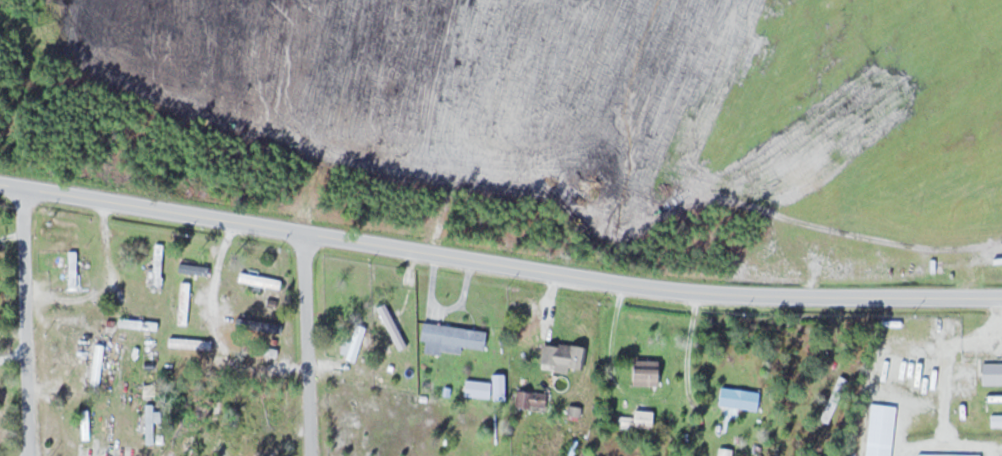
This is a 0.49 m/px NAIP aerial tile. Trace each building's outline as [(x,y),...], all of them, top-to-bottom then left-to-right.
[(164,286),(164,243),(154,243),(154,286),(164,286)] [(81,289),(81,245),(68,245),(68,289),(81,289)] [(212,266),(182,260),(180,270),(210,276),(212,266)] [(239,280),(283,289),(284,279),(241,271),(239,280)] [(178,324),(191,324),(191,282),(178,282),(178,324)] [(252,306),(265,307),(267,297),(253,295),(252,306)] [(160,320),(119,318),(118,328),(159,330),(160,320)] [(251,318),(236,318),(236,331),(251,331),(251,318)] [(490,330),(425,321),(423,339),(445,342),(444,349),(463,352),(464,345),(488,349),(490,330)] [(281,324),(264,322),(263,329),(280,332),(281,324)] [(168,348),(214,348),(214,339),(168,339),(168,348)] [(590,346),(560,341),(555,371),(571,373),(572,366),(587,368),(590,346)] [(95,350),(84,349),(83,358),(93,359),(90,391),(101,393),(106,345),(96,344),(95,350)] [(280,346),(260,346),(260,354),(280,354),(280,346)] [(665,359),(637,359),(637,385),(665,385),(665,359)] [(919,363),(919,386),(943,386),(943,363),(919,363)] [(980,363),(980,384),(1001,384),(1001,363),(980,363)] [(507,398),(508,374),(497,374),(497,381),(465,380),(465,397),(507,398)] [(832,396),(843,400),(850,378),(839,374),(832,396)] [(720,406),(762,409),(763,390),(721,387),(720,406)] [(519,407),(550,407),(550,391),(519,391),(519,407)] [(93,439),(93,404),(80,404),(80,439),(93,439)] [(620,427),(658,427),(658,410),(636,410),(636,416),(620,416),(620,427)] [(720,446),(718,455),(734,455),(736,449),(720,446)]
